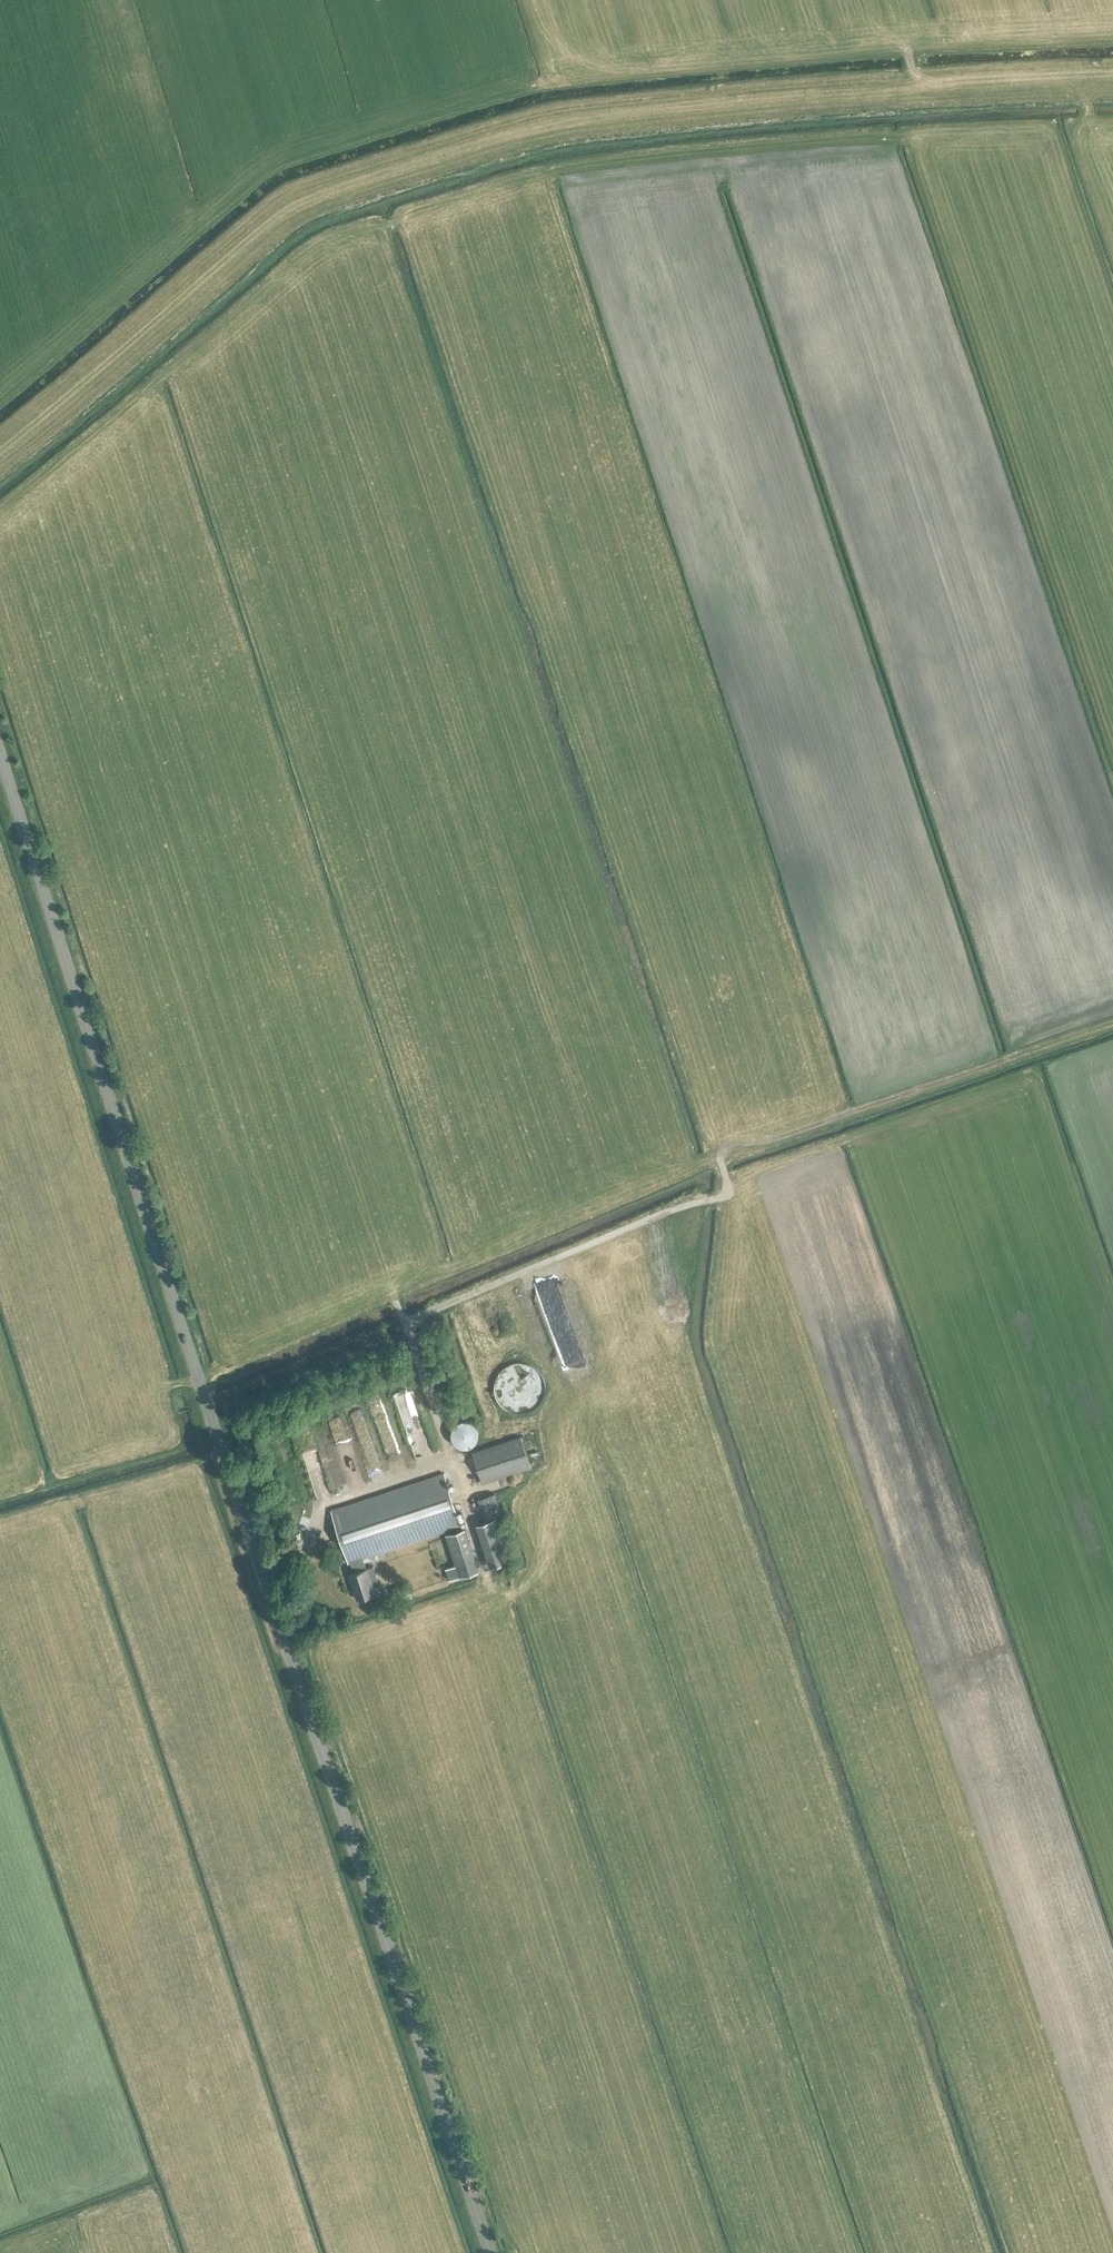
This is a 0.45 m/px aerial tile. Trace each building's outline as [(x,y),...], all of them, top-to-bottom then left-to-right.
[(574,1342),(587,1338),(567,1274),(555,1278),(574,1342)] [(410,1327),(418,1326),(417,1315),(409,1316),(410,1327)] [(608,1337),(623,1334),(621,1322),(605,1325),(608,1337)] [(520,1384),(517,1377),(502,1383),(511,1405),(544,1392),(540,1384),(548,1381),(545,1374),(520,1384)] [(423,1456),(436,1451),(413,1390),(400,1395),(423,1456)] [(374,1398),(390,1445),(401,1442),(386,1394),(374,1398)] [(358,1464),(343,1413),(335,1415),(353,1481),(364,1478),(360,1464),(358,1464)] [(464,1420),(460,1421),(455,1423),(452,1426),(450,1431),(450,1436),(451,1440),(453,1443),(457,1446),(461,1447),(466,1447),(471,1446),(474,1443),(476,1440),(477,1435),(477,1431),(475,1426),(472,1423),(468,1421),(464,1420)] [(313,1465),(324,1462),(314,1422),(303,1425),(313,1465)] [(482,1483),(497,1478),(531,1467),(520,1436),(471,1452),(482,1483)] [(393,1467),(409,1464),(406,1444),(389,1446),(393,1467)] [(362,1558),(461,1525),(444,1473),(331,1510),(348,1563),(350,1562),(354,1573),(349,1574),(357,1598),(374,1593),(366,1568),(362,1558)] [(477,1499),(484,1519),(501,1513),(494,1493),(477,1499)] [(464,1528),(444,1534),(458,1577),(478,1570),(464,1528)]
